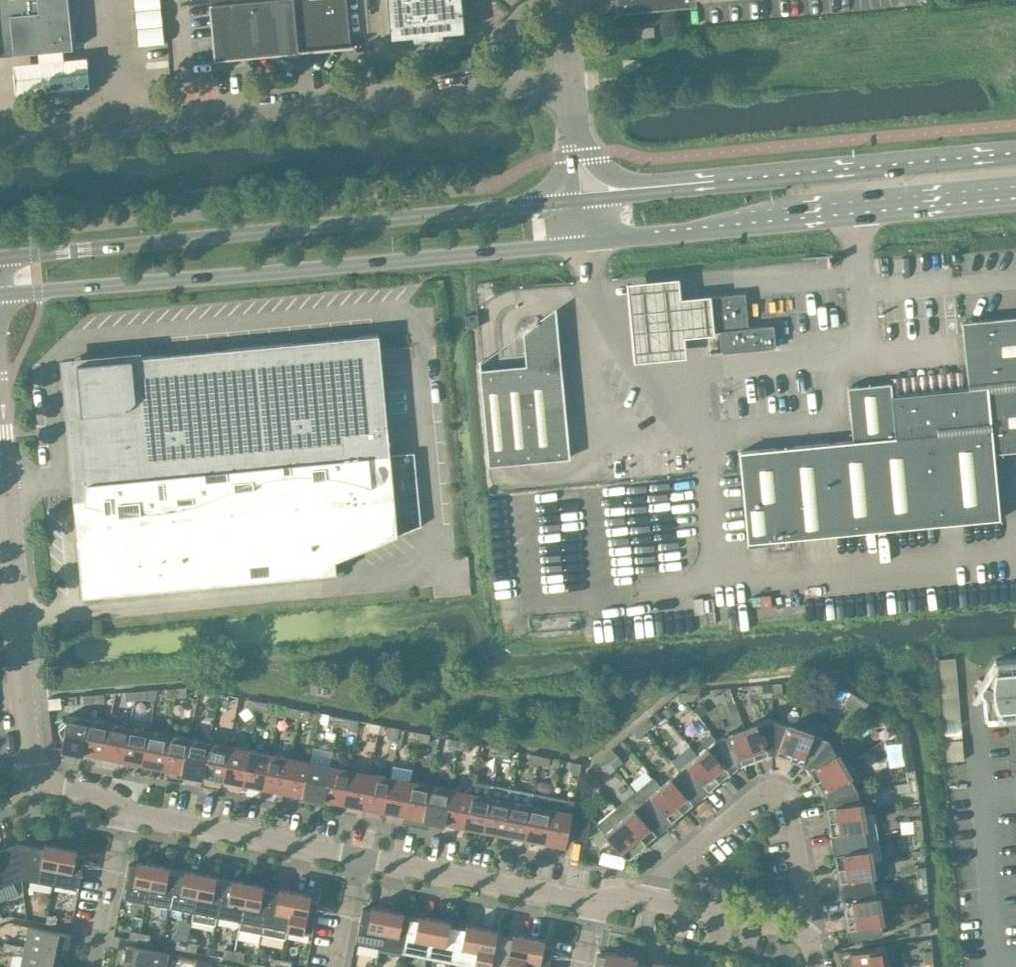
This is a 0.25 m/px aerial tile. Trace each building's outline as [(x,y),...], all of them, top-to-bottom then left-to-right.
[(15,53),(38,51),(43,51),(62,49),(73,48),(68,0),(0,0),(0,55),(15,53)] [(142,45),(168,44),(167,0),(141,0),(142,45)] [(216,58),(351,45),(347,0),(210,0),(216,58)] [(391,38),(412,36),(412,40),(443,37),(443,33),(464,31),(461,0),(388,0),(391,38)] [(676,277),(628,281),(629,296),(635,361),(687,357),(685,334),(707,331),(704,295),(678,297),(676,277)] [(748,326),(746,292),(704,295),(707,331),(721,330),(723,350),(775,346),(773,324),(748,326)] [(479,326),(478,314),(466,316),(467,327),(479,326)] [(1011,451),(1015,450),(1015,317),(962,322),(968,388),(892,395),(891,382),(848,386),(853,440),(739,451),(748,542),(1000,518),(994,452),(1011,451)] [(78,377),(88,483),(77,544),(83,597),(337,573),(336,560),(398,535),(390,454),(369,456),(367,437),(388,435),(378,334),(93,361),(78,377)] [(535,461),(526,364),(482,369),(481,359),(479,359),(489,466),(535,461)] [(960,657),(944,657),(947,736),(963,735),(960,657)] [(995,659),(977,688),(983,691),(985,714),(1015,711),(1015,657),(995,659)] [(783,691),(782,682),(771,683),(772,692),(783,691)] [(772,692),(771,683),(761,684),(762,693),(772,692)] [(187,695),(186,687),(176,688),(176,696),(187,695)] [(176,696),(176,688),(165,688),(166,697),(176,696)] [(147,699),(146,690),(136,691),(137,700),(147,699)] [(700,699),(699,690),(689,691),(690,700),(700,699)] [(137,700),(136,691),(126,692),(126,700),(137,700)] [(217,702),(219,693),(209,691),(207,700),(217,702)] [(690,700),(689,691),(678,692),(679,701),(690,700)] [(105,702),(104,693),(94,694),(95,703),(105,702)] [(227,704),(229,695),(219,693),(217,702),(227,704)] [(856,705),(860,698),(852,693),(847,700),(856,705)] [(95,703),(94,694),(84,695),(84,704),(95,703)] [(864,710),(869,703),(860,698),(856,705),(864,710)] [(258,710),(259,701),(249,699),(248,708),(258,710)] [(268,712),(270,703),(259,701),(258,710),(268,712)] [(298,717),(300,709),(290,707),(288,715),(298,717)] [(308,719),(310,711),(300,709),(298,717),(308,719)] [(83,752),(89,718),(68,714),(66,724),(59,730),(63,739),(62,748),(83,752)] [(338,725),(340,717),(330,715),(328,723),(338,725)] [(348,727),(350,719),(340,717),(338,725),(348,727)] [(654,725),(648,717),(641,724),(647,731),(654,725)] [(103,756),(109,722),(89,718),(83,752),(103,756)] [(772,753),(772,719),(772,718),(745,728),(756,759),(772,753)] [(789,759),(800,729),(772,719),(772,753),(789,759)] [(123,760),(129,726),(109,722),(103,756),(123,760)] [(378,733),(380,724),(370,722),(368,731),(378,733)] [(388,735),(390,726),(380,724),(378,733),(388,735)] [(647,731),(641,724),(633,730),(639,737),(647,731)] [(143,764),(149,730),(129,726),(123,760),(143,764)] [(756,759),(745,728),(716,739),(739,765),(756,759)] [(806,765),(828,739),(800,729),(789,759),(806,765)] [(163,768),(169,734),(149,730),(143,764),(163,768)] [(419,741),(420,732),(410,730),(409,739),(419,741)] [(913,762),(908,731),(895,733),(900,764),(913,762)] [(429,743),(431,734),(420,732),(419,741),(429,743)] [(739,765),(716,739),(711,733),(704,739),(709,745),(698,754),(720,781),(738,765),(739,765)] [(183,772),(189,738),(169,734),(163,768),(183,772)] [(203,776),(209,742),(189,738),(183,772),(203,776)] [(459,749),(460,740),(450,738),(449,747),(459,749)] [(843,765),(828,739),(806,765),(815,780),(843,765)] [(469,751),(471,742),(460,740),(459,749),(469,751)] [(223,779),(230,746),(209,742),(203,776),(223,779)] [(243,783),(250,750),(230,746),(223,779),(243,783)] [(499,756),(501,748),(490,746),(489,754),(499,756)] [(509,758),(511,750),(501,748),(499,756),(509,758)] [(617,755),(612,748),(604,755),(610,762),(617,755)] [(263,787),(270,754),(250,750),(243,783),(263,787)] [(539,764),(541,755),(530,753),(529,762),(539,764)] [(283,791),(290,757),(270,754),(263,787),(283,791)] [(720,781),(698,754),(679,770),(701,796),(720,781)] [(549,766),(551,757),(541,755),(539,764),(549,766)] [(610,762),(604,755),(596,762),(602,769),(610,762)] [(303,795),(310,761),(290,757),(283,791),(303,795)] [(852,759),(843,765),(815,780),(823,796),(857,790),(852,781),(861,776),(852,759)] [(324,799),(330,765),(310,761),(303,795),(324,799)] [(581,763),(571,761),(569,770),(579,772),(581,763)] [(344,803),(350,769),(330,765),(324,799),(344,803)] [(364,807),(370,773),(350,769),(344,803),(364,807)] [(916,780),(914,769),(906,771),(908,781),(916,780)] [(683,812),(701,796),(679,770),(659,787),(683,812)] [(384,811),(390,777),(370,773),(364,807),(384,811)] [(404,815),(411,781),(390,777),(384,811),(404,815)] [(683,812),(659,787),(652,777),(635,792),(665,827),(683,812)] [(918,790),(916,780),(908,781),(909,791),(918,790)] [(424,818),(431,785),(411,781),(404,815),(424,818)] [(444,822),(451,789),(431,785),(424,818),(444,822)] [(504,834),(511,800),(513,788),(493,785),(491,796),(484,830),(504,834)] [(524,838),(531,804),(533,792),(513,788),(511,800),(504,834),(524,838)] [(869,788),(857,790),(823,796),(828,820),(862,815),(873,812),(869,788)] [(464,826),(471,792),(451,789),(444,822),(464,826)] [(464,826),(484,830),(491,796),(471,792),(464,826)] [(544,842),(553,796),(533,792),(531,804),(524,838),(544,842)] [(665,827),(635,792),(617,806),(646,842),(665,827)] [(565,846),(574,800),(553,796),(544,842),(565,846)] [(646,842),(617,806),(597,823),(627,859),(646,842)] [(873,812),(862,815),(828,820),(832,844),(878,836),(873,812)] [(591,816),(578,813),(574,837),(586,839),(591,816)] [(922,829),(921,818),(912,819),(913,830),(922,829)] [(923,839),(922,829),(913,830),(914,839),(923,839)] [(882,860),(878,836),(832,844),(836,867),(870,862),(882,860)] [(19,842),(18,842),(0,849),(0,886),(22,877),(19,842)] [(54,884),(61,846),(45,843),(44,847),(19,842),(22,877),(54,884)] [(77,849),(61,846),(54,884),(78,888),(85,855),(76,853),(77,849)] [(147,901),(154,864),(138,861),(137,865),(128,863),(122,897),(147,901)] [(874,885),(870,862),(836,867),(840,891),(874,885)] [(170,906),(177,872),(169,871),(170,867),(154,864),(147,901),(170,906)] [(926,876),(925,867),(916,867),(917,877),(926,876)] [(194,911),(201,873),(185,870),(184,874),(177,872),(170,906),(194,911)] [(217,915),(224,881),(216,880),(217,876),(201,873),(194,911),(192,919),(216,924),(217,915)] [(927,887),(926,876),(917,877),(918,888),(927,887)] [(241,920),(248,882),(232,879),(231,883),(224,881),(217,915),(241,920)] [(263,933),(271,891),(263,889),(264,885),(248,882),(241,920),(239,928),(263,933)] [(878,909),(874,885),(840,891),(844,915),(878,909)] [(288,929),(295,891),(279,888),(278,892),(271,891),(263,933),(286,938),(288,929)] [(311,894),(295,891),(288,929),(312,934),(319,900),(310,898),(311,894)] [(381,947),(388,909),(372,906),(371,910),(362,908),(356,942),(381,947)] [(404,951),(411,918),(403,916),(403,912),(388,909),(381,947),(404,951)] [(883,933),(878,909),(844,915),(849,939),(883,933)] [(57,916),(47,914),(46,923),(56,925),(57,916)] [(428,956),(435,918),(419,915),(418,919),(411,918),(404,951),(428,956)] [(451,960),(458,927),(450,925),(451,921),(435,918),(428,956),(451,960)] [(930,932),(930,921),(921,922),(922,932),(930,932)] [(475,965),(482,927),(466,924),(465,928),(458,927),(451,960),(475,965)] [(69,935),(73,936),(75,937),(75,935),(29,926),(25,946),(24,950),(65,958),(69,935)] [(505,936),(497,934),(498,930),(482,927),(475,965),(485,966),(499,966),(505,936)] [(139,941),(141,932),(130,930),(129,939),(139,941)] [(149,943),(151,934),(141,932),(139,941),(149,943)] [(529,936),(513,933),(512,937),(505,936),(499,966),(523,966),(529,936)] [(529,936),(523,966),(548,966),(552,945),(544,943),(545,939),(529,936)] [(187,950),(189,941),(177,939),(176,948),(187,950)] [(200,944),(189,941),(187,950),(199,952),(200,944)] [(14,953),(15,944),(5,942),(4,951),(14,953)] [(65,958),(24,950),(25,946),(15,944),(14,953),(23,955),(21,966),(63,966),(65,958)] [(168,953),(122,944),(121,946),(128,947),(124,966),(165,966),(168,953)] [(892,945),(851,952),(854,966),(891,966),(896,966),(892,945)] [(233,959),(235,950),(225,948),(223,957),(233,959)] [(245,952),(235,950),(233,959),(243,961),(245,952)] [(933,960),(932,950),(923,951),(924,961),(933,960)] [(622,954),(606,951),(605,955),(596,953),(594,966),(620,966),(622,954)] [(645,963),(637,961),(638,957),(622,954),(620,966),(644,966),(645,963)] [(282,959),(272,957),(270,966),(275,966),(280,966),(282,959)]
